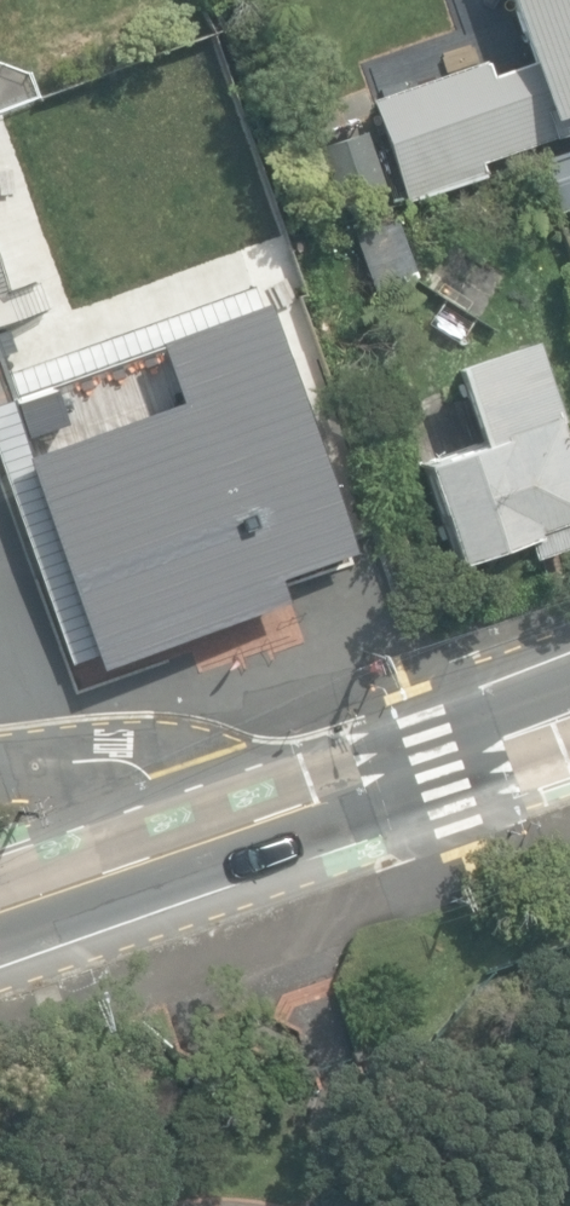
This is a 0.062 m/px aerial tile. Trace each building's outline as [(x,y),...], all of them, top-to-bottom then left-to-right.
[(527,62),(490,75),(485,62),(371,100),(405,201),(478,177),(474,162),(569,130),(569,0),(507,0),(527,62)] [(335,210),(381,193),(359,129),(313,145),(335,210)] [(569,209),(569,151),(528,165),(546,217),(569,209)] [(449,563),(518,539),(525,558),(567,543),(559,518),(569,514),(569,471),(525,339),(446,366),(474,447),(416,467),(449,563)]
